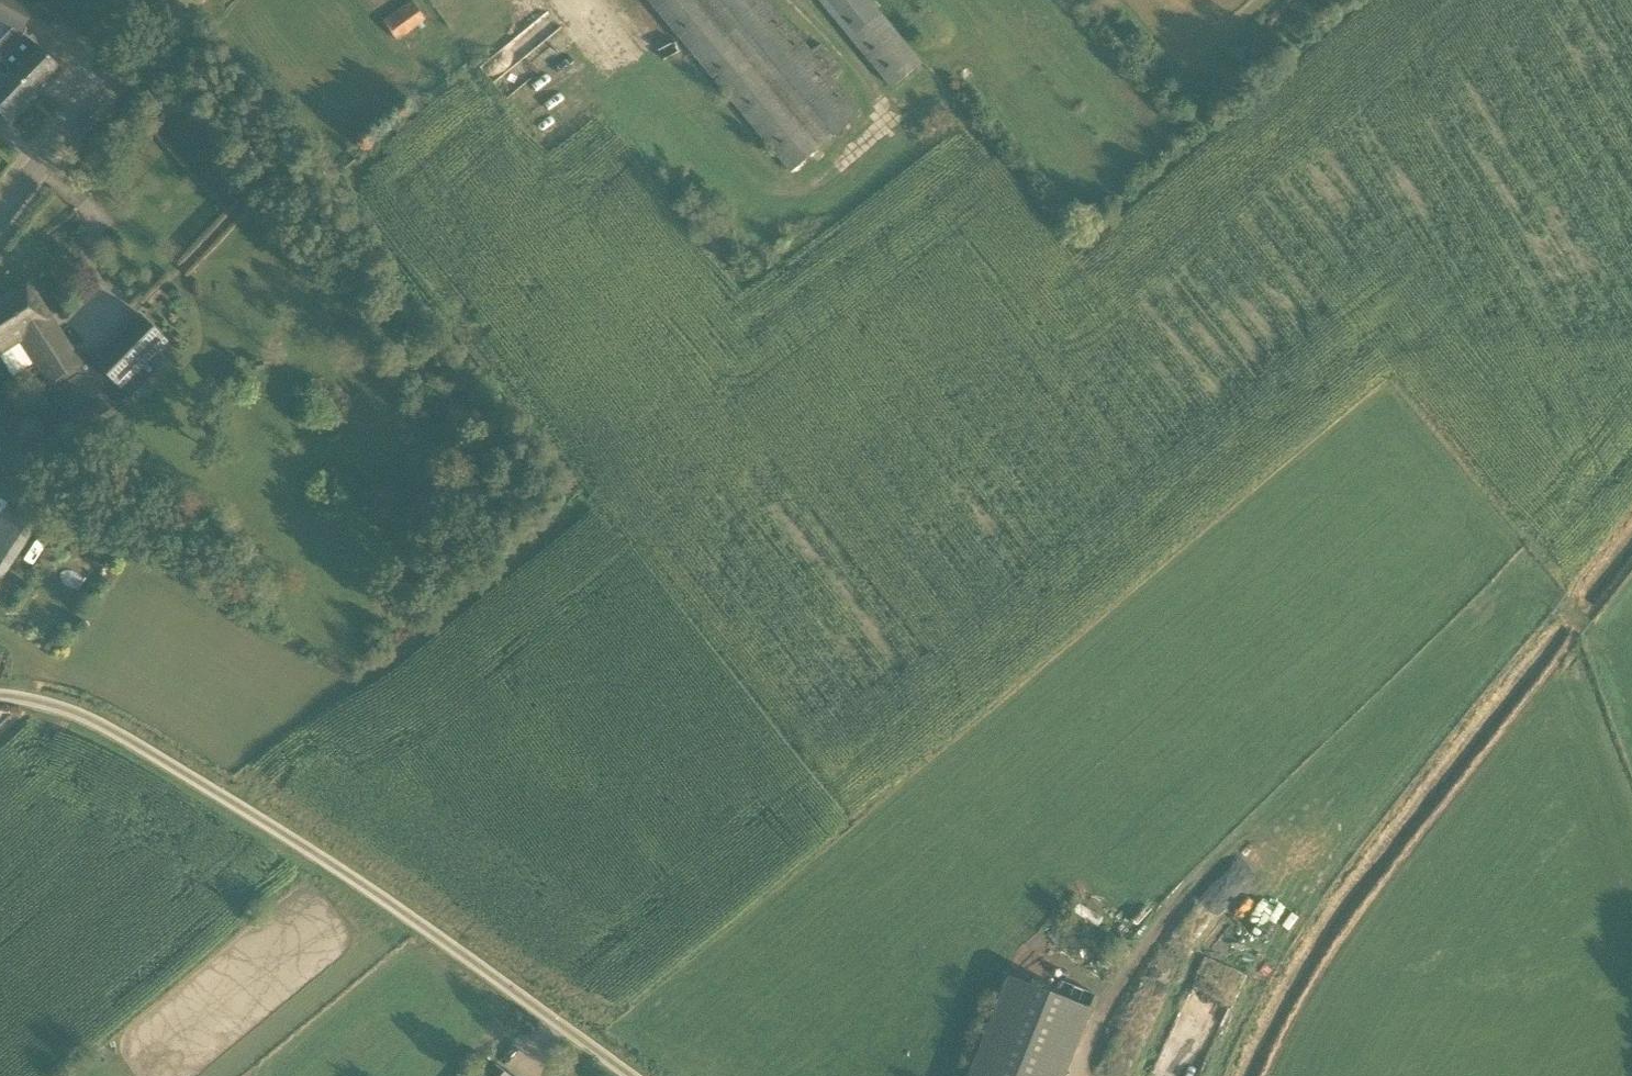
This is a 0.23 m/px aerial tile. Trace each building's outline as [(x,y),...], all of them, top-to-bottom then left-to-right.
[(21,32),(34,9),(18,0),(0,0),(0,20),(21,32)] [(818,151),(861,116),(831,79),(840,71),(819,46),(810,53),(766,0),(647,0),(790,174),(818,151)] [(891,90),(921,65),(868,0),(816,0),(891,90)] [(424,22),(410,2),(383,20),(397,40),(424,22)] [(0,60),(12,71),(37,95),(62,69),(36,45),(35,46),(24,35),(0,60)] [(37,95),(12,71),(0,83),(0,114),(9,124),(37,95)] [(40,364),(52,383),(56,388),(48,394),(82,428),(130,398),(158,369),(150,361),(168,343),(140,315),(93,363),(89,362),(85,362),(83,363),(79,365),(29,287),(0,306),(0,349),(19,336),(40,364)] [(41,519),(14,501),(0,522),(0,579),(41,519)] [(1091,1009),(1009,976),(969,1075),(1064,1075),(1091,1009)] [(497,1066),(490,1075),(510,1075),(497,1066)]
